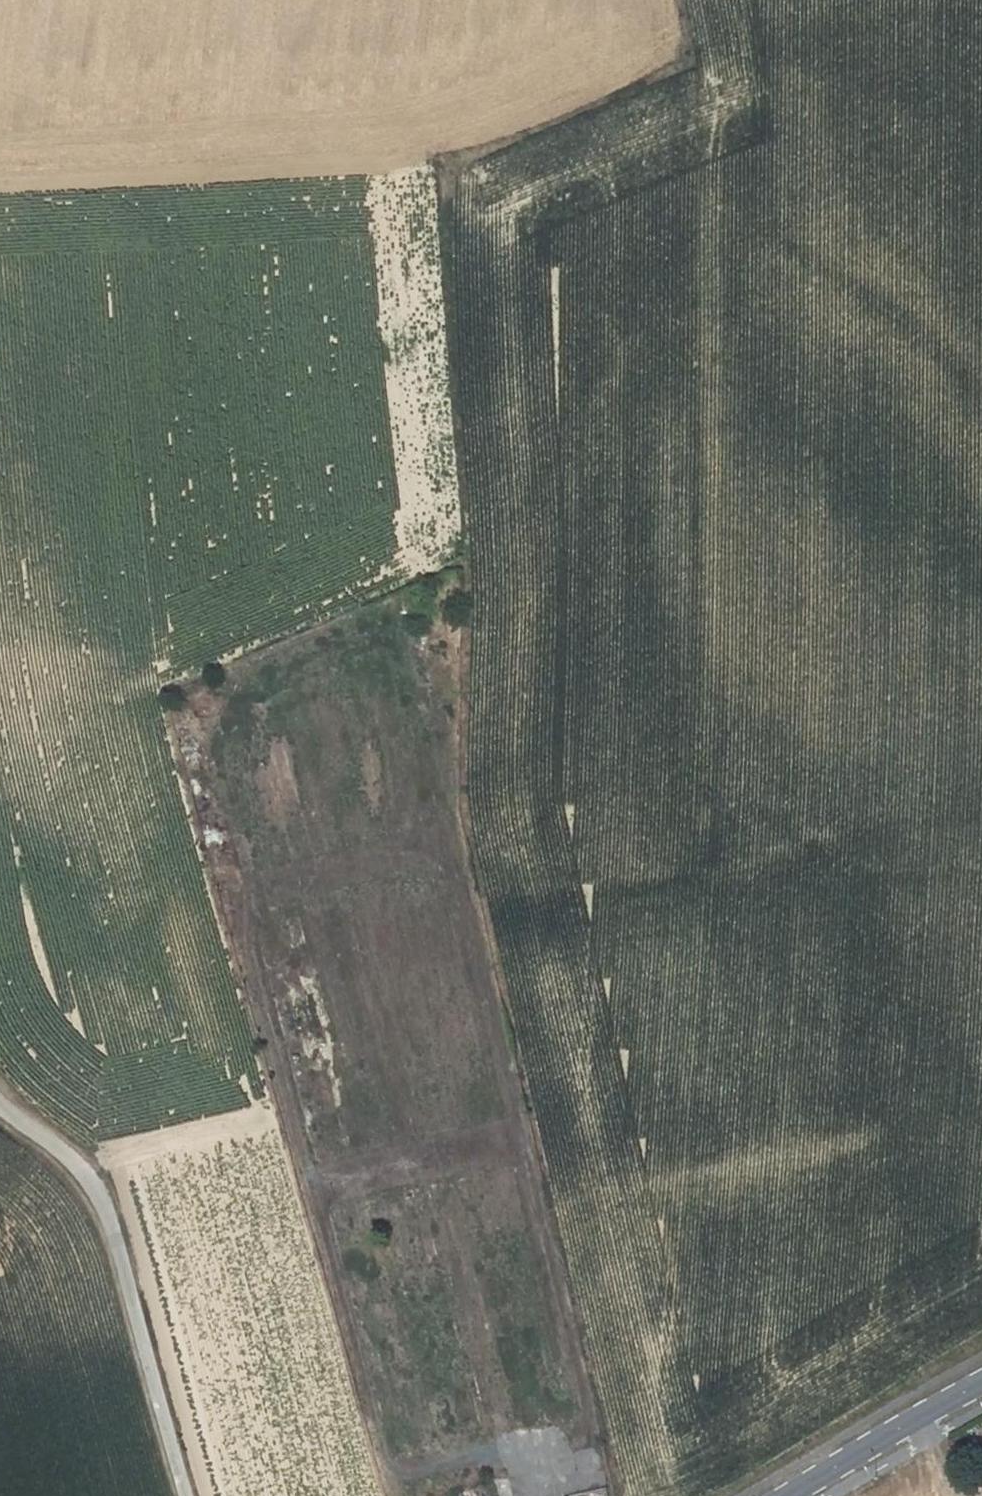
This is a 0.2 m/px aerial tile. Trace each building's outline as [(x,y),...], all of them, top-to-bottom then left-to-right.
[(500,1495),(511,1495),(505,1478),(494,1482),(500,1495)]
